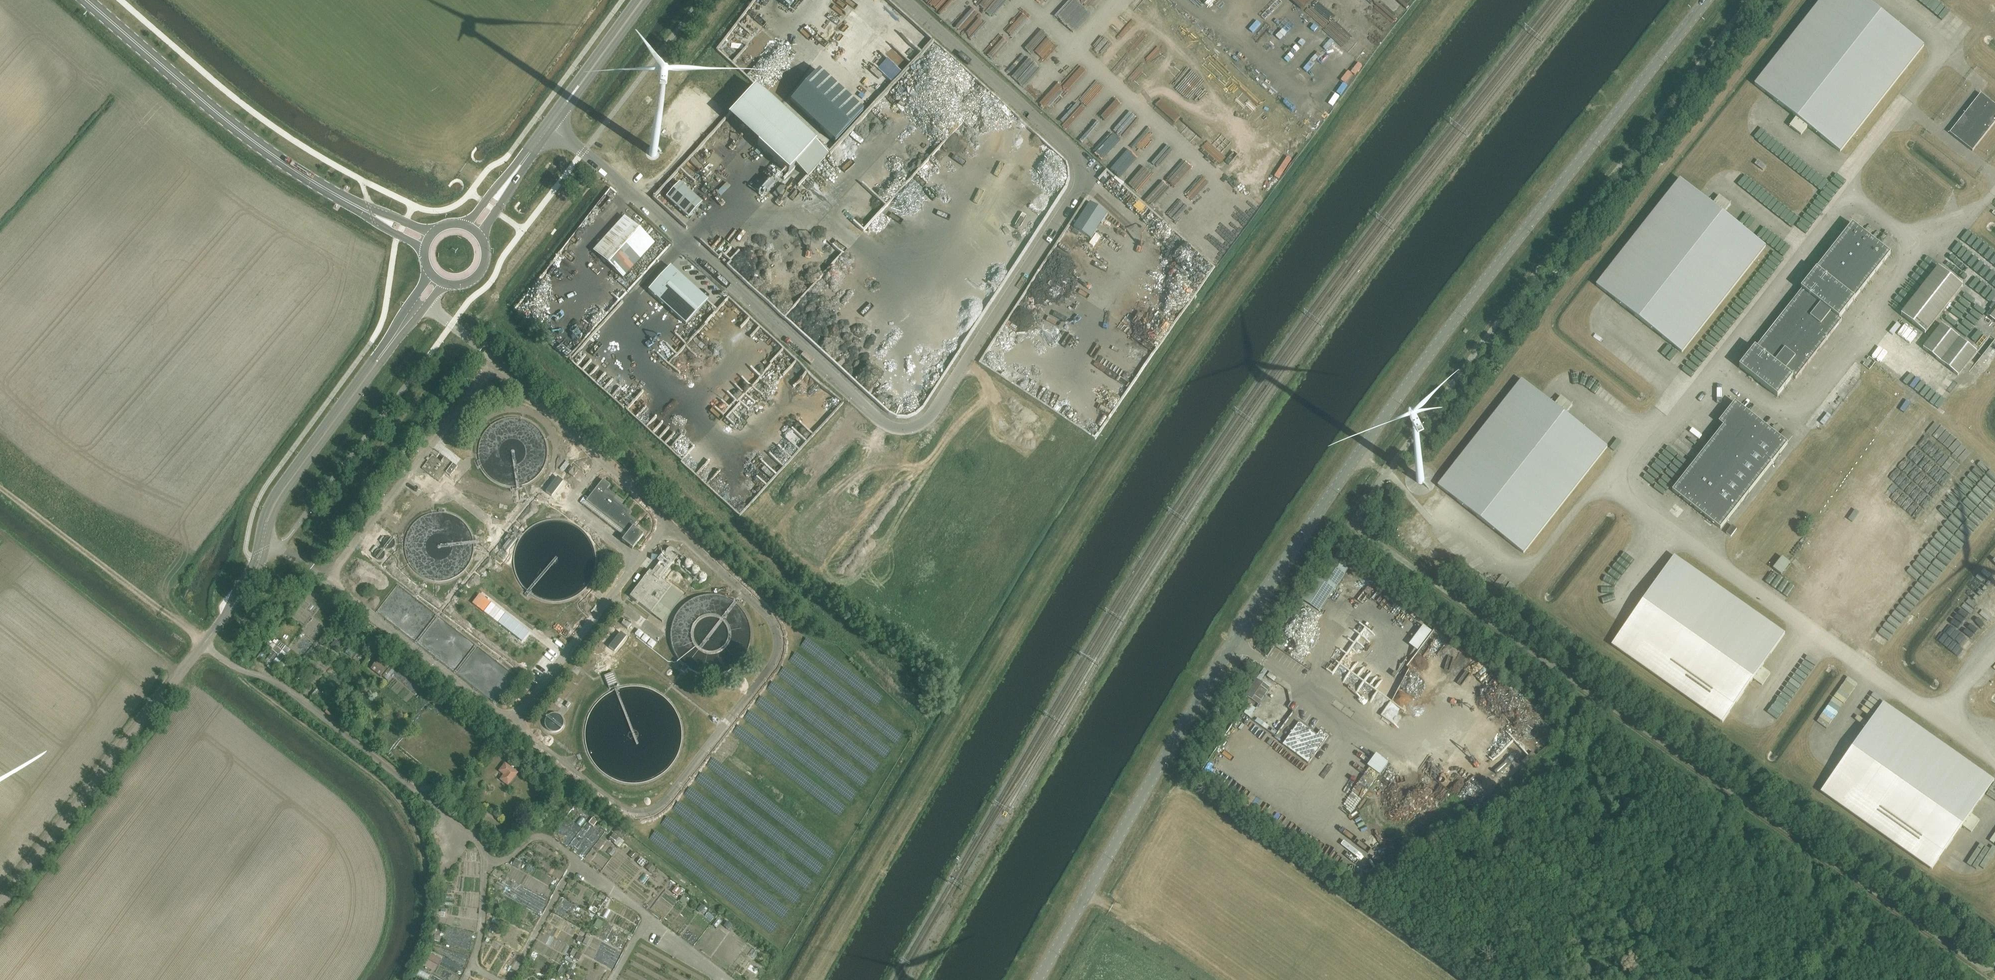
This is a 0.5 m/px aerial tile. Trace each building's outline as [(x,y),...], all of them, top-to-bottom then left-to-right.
[(1095,0),(1078,0),(1088,9),(1095,0)] [(1866,0),(1821,0),(1754,84),(1796,117),(1789,126),(1801,135),(1808,126),(1840,152),(1924,45),(1866,0)] [(837,6),(834,9),(843,16),(846,12),(837,6)] [(744,54),(750,57),(757,45),(751,42),(744,54)] [(768,58),(775,49),(771,46),(764,55),(768,58)] [(818,70),(789,101),(835,143),(863,112),(818,70)] [(1038,99),(1046,107),(1064,88),(1055,80),(1038,99)] [(756,89),(728,119),(789,176),(817,146),(756,89)] [(1949,132),(1972,150),(1994,121),(1994,105),(1980,93),(1949,132)] [(675,139),(679,128),(674,126),(670,137),(675,139)] [(646,150),(646,153),(646,155),(647,157),(648,158),(650,160),(652,160),(654,160),(656,160),(658,159),(659,157),(660,155),(661,153),(660,150),(659,148),(657,147),(655,146),(653,145),(651,146),(649,147),(647,148),(646,150)] [(1176,152),(1160,171),(1166,176),(1182,157),(1176,152)] [(1766,166),(1758,160),(1755,164),(1763,170),(1766,166)] [(1765,246),(1766,246),(1724,213),(1731,205),(1719,196),(1712,204),(1699,194),(1680,179),(1596,285),(1605,292),(1682,353),(1682,352),(1765,246)] [(648,188),(655,196),(662,190),(654,182),(648,188)] [(680,183),(666,198),(688,218),(702,203),(680,183)] [(1091,203),(1074,229),(1091,239),(1107,214),(1091,203)] [(639,226),(644,221),(634,212),(630,217),(639,226)] [(654,244),(625,217),(593,251),(623,278),(654,244)] [(1842,321),(1839,319),(1891,254),(1852,223),(1802,290),(1756,348),(1755,347),(1739,367),(1777,397),(1793,377),(1795,379),(1842,321)] [(716,242),(711,245),(716,253),(721,250),(716,242)] [(1224,242),(1214,255),(1222,260),(1231,247),(1224,242)] [(707,301),(670,267),(648,291),(685,325),(707,301)] [(1901,315),(1925,333),(1962,286),(1938,267),(1901,315)] [(553,284),(560,275),(556,272),(549,280),(553,284)] [(601,274),(592,280),(595,284),(604,279),(601,274)] [(543,313),(538,318),(542,323),(548,318),(543,313)] [(1942,324),(1931,338),(1923,348),(1958,376),(1964,368),(1976,352),(1942,324)] [(600,328),(591,340),(596,345),(606,333),(600,328)] [(1863,364),(1869,369),(1875,362),(1869,357),(1863,364)] [(1554,405),(1541,394),(1522,379),(1438,486),(1447,493),(1523,553),(1524,553),(1568,497),(1607,447),(1565,414),(1572,405),(1561,396),(1554,405)] [(1706,517),(1711,521),(1720,529),(1744,499),(1746,497),(1748,493),(1775,459),(1777,457),(1779,454),(1788,443),(1740,405),(1723,426),(1700,455),(1695,462),(1693,464),(1672,491),(1706,517)] [(1794,437),(1786,431),(1781,437),(1789,444),(1794,437)] [(439,462),(431,456),(421,468),(438,482),(445,472),(449,476),(457,467),(444,457),(439,462)] [(578,471),(574,467),(569,474),(573,477),(578,471)] [(1415,478),(1415,480),(1415,482),(1416,483),(1417,485),(1419,485),(1421,485),(1423,483),(1424,482),(1424,480),(1424,478),(1423,477),(1421,476),(1419,475),(1417,476),(1416,477),(1415,478)] [(555,477),(544,492),(549,497),(555,489),(561,482),(555,477)] [(610,486),(602,480),(588,499),(601,509),(599,512),(627,534),(621,541),(632,549),(643,535),(632,527),(636,522),(628,515),(630,513),(613,499),(615,496),(607,490),(610,486)] [(563,492),(558,498),(566,503),(570,497),(563,492)] [(676,561),(681,557),(673,548),(669,551),(676,561)] [(1352,562),(1338,553),(1320,580),(1316,577),(1302,600),(1320,611),(1352,562)] [(673,563),(664,556),(651,573),(649,571),(629,596),(661,622),(668,612),(657,603),(670,587),(658,578),(666,568),(668,570),(673,563)] [(651,556),(644,566),(649,570),(656,560),(651,556)] [(1761,667),(1785,633),(1674,556),(1625,625),(1611,645),(1722,723),(1729,713),(1753,679),(1762,686),(1770,674),(1761,667)] [(711,578),(704,572),(696,565),(690,560),(685,566),(705,584),(711,578)] [(627,619),(624,625),(631,629),(634,623),(627,619)] [(637,635),(643,639),(647,634),(641,630),(637,635)] [(623,634),(612,649),(617,653),(623,646),(629,638),(623,634)] [(649,645),(653,639),(647,635),(643,640),(649,645)] [(653,640),(649,645),(655,649),(659,644),(653,640)] [(374,668),(383,677),(390,671),(380,661),(374,668)] [(1265,679),(1271,672),(1267,670),(1261,676),(1265,679)] [(610,686),(619,684),(617,673),(608,675),(610,686)] [(1272,673),(1268,676),(1275,683),(1279,679),(1272,673)] [(1263,705),(1272,687),(1258,680),(1248,698),(1263,705)] [(558,696),(554,702),(564,708),(568,702),(558,696)] [(1883,703),(1835,772),(1821,792),(1931,870),(1938,860),(1962,826),(1971,832),(1979,821),(1970,814),(1994,781),(1883,703)] [(1252,718),(1258,710),(1252,706),(1246,714),(1252,718)] [(1285,737),(1301,714),(1297,711),(1281,735),(1285,737)] [(1299,722),(1283,745),(1308,764),(1328,737),(1320,731),(1317,735),(1299,722)] [(1228,761),(1232,755),(1227,751),(1223,757),(1228,761)] [(1383,776),(1391,762),(1377,755),(1370,768),(1383,776)] [(502,780),(509,787),(521,775),(509,763),(501,771),(506,776),(502,780)] [(1345,763),(1341,771),(1345,773),(1349,765),(1345,763)] [(1356,764),(1344,779),(1352,786),(1365,771),(1356,764)] [(1452,790),(1464,779),(1460,774),(1462,772),(1460,770),(1451,777),(1443,767),(1431,777),(1439,785),(1444,781),(1452,790)] [(591,823),(597,828),(601,823),(595,818),(591,823)] [(521,857),(515,862),(521,870),(528,865),(521,857)] [(518,881),(523,871),(518,868),(508,886),(520,892),(524,885),(518,881)] [(424,968),(434,974),(441,961),(430,955),(424,968)] [(563,966),(560,973),(566,975),(569,969),(563,966)]
